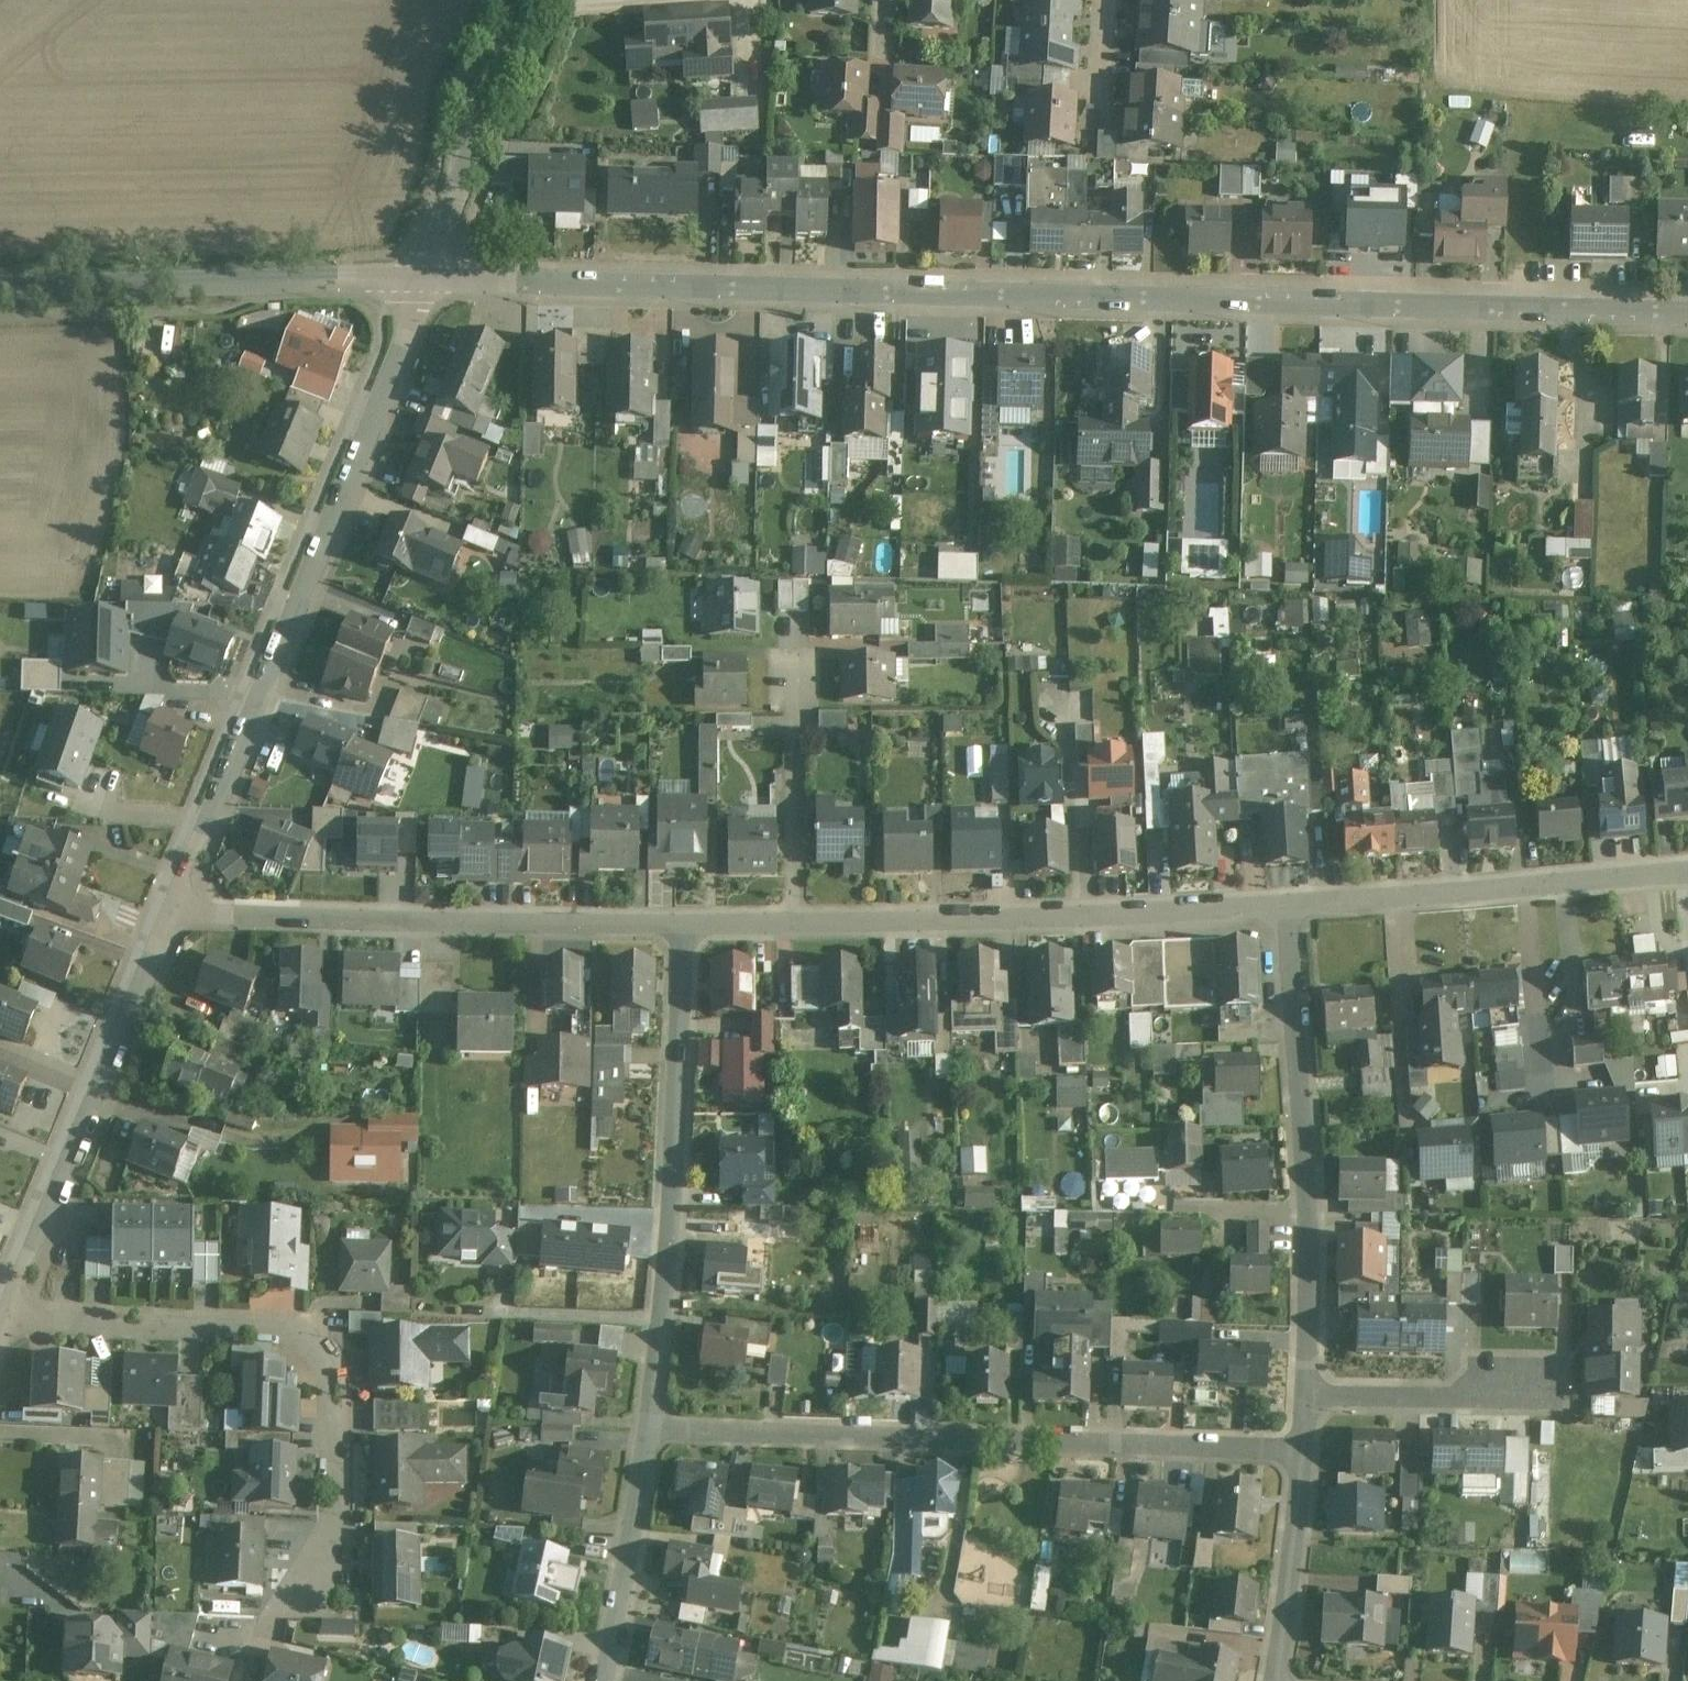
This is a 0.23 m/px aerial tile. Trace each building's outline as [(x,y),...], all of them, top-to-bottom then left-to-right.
[(810,15),(854,18),(855,0),(811,0),(810,15)] [(910,27),(950,29),(952,0),(912,0),(910,27)] [(1026,6),(1024,33),(1068,35),(1069,20),(1078,18),(1079,1),(1067,0),(1026,0),(1026,6)] [(1140,21),(1196,25),(1198,0),(1141,0),(1140,21)] [(726,8),(645,13),(646,41),(648,58),(650,58),(684,56),(686,80),(708,80),(709,80),(731,79),(726,8)] [(1196,25),(1140,21),(1138,53),(1139,53),(1190,56),(1194,56),(1196,25)] [(1068,35),(1024,33),(1023,60),(1022,68),(1044,69),(1075,71),(1076,53),(1068,50),(1068,35)] [(646,41),(627,42),(629,70),(650,69),(650,58),(648,58),(646,41)] [(1190,56),(1139,53),(1139,68),(1176,70),(1190,71),(1190,56)] [(1044,69),(1022,68),(1023,60),(1007,59),(1006,80),(1043,82),(1044,69)] [(1139,68),(1135,67),(1134,80),(1175,83),(1176,70),(1139,68)] [(866,72),(826,69),(825,92),(820,96),(820,106),(824,111),(824,113),(855,115),(863,116),(864,106),(866,72)] [(943,76),(897,73),(894,111),(913,112),(917,117),(930,118),(934,114),(935,99),(942,93),(943,76)] [(1043,82),(1006,80),(1005,98),(1029,100),(1030,97),(1043,98),(1043,82)] [(1134,80),(1130,80),(1128,113),(1178,116),(1180,116),(1182,83),(1175,83),(1134,80)] [(709,127),(764,123),(762,90),(707,93),(709,127)] [(1043,98),(1030,97),(1029,100),(1027,145),(1070,148),(1073,100),(1043,98)] [(663,128),(662,100),(632,102),(634,129),(663,128)] [(879,106),(864,106),(863,116),(855,115),(854,140),(877,141),(879,120),(879,106)] [(1128,113),(1126,113),(1123,148),(1176,151),(1178,116),(1128,113)] [(1504,120),(1485,113),(1477,135),(1496,142),(1504,120)] [(902,121),(879,120),(877,141),(877,154),(899,155),(902,121)] [(1117,135),(1098,134),(1096,163),(1114,164),(1116,164),(1117,135)] [(721,149),(697,148),(696,171),(698,171),(697,176),(720,177),(720,165),(721,149)] [(912,159),(878,158),(878,174),(911,176),(912,159)] [(1029,161),(995,160),(994,188),(1026,189),(1028,189),(1029,161)] [(1047,161),(1046,195),(1026,195),(1026,220),(1031,220),(1030,255),(1065,256),(1066,181),(1066,162),(1047,161)] [(1047,161),(1029,161),(1028,189),(1026,189),(1026,195),(1046,195),(1047,161)] [(557,163),(531,162),(530,214),(556,214),(557,163)] [(1095,163),(1066,162),(1066,181),(1086,181),(1095,182),(1095,163)] [(582,163),(557,163),(556,214),(582,215),(582,163)] [(1096,163),(1095,163),(1095,182),(1095,190),(1113,190),(1114,164),(1096,163)] [(738,165),(720,165),(720,177),(720,191),(736,192),(737,191),(737,185),(738,165)] [(780,175),(767,174),(766,186),(767,186),(766,219),(781,219),(788,219),(796,219),(796,186),(797,186),(798,167),(780,166),(780,175)] [(843,167),(827,167),(826,187),(826,193),(828,193),(842,194),(843,167)] [(1243,169),(1220,168),(1219,198),(1242,199),(1243,169)] [(1260,170),(1243,169),(1242,199),(1260,199),(1260,170)] [(677,176),(610,174),(609,216),(696,217),(697,176),(698,171),(696,171),(677,171),(677,176)] [(1427,187),(1440,187),(1440,173),(1428,172),(1427,187)] [(877,180),(876,192),(856,191),(855,252),(896,253),(897,181),(877,180)] [(1086,181),(1066,181),(1065,256),(1098,257),(1099,220),(1086,220),(1086,181)] [(1642,181),(1624,181),(1623,210),(1642,211),(1642,181)] [(1461,203),(1454,198),(1436,198),(1435,237),(1435,263),(1460,264),(1460,265),(1483,265),(1483,231),(1505,232),(1506,224),(1492,224),(1492,204),(1485,204),(1486,184),(1473,184),(1461,203)] [(1506,185),(1486,184),(1485,204),(1492,204),(1492,224),(1506,224),(1506,185)] [(766,186),(737,185),(737,191),(736,192),(735,238),(765,238),(766,238),(766,219),(767,186),(766,186)] [(1395,186),(1362,185),(1361,204),(1395,205),(1395,186)] [(797,186),(796,186),(796,219),(795,239),(827,239),(828,193),(826,193),(826,187),(797,186)] [(1436,198),(1418,197),(1417,237),(1426,237),(1435,237),(1436,198)] [(1142,199),(1113,198),(1111,257),(1142,258),(1143,221),(1141,221),(1142,199)] [(965,207),(942,206),(940,250),(953,251),(952,253),(979,254),(979,243),(980,212),(965,212),(965,207)] [(993,206),(979,206),(979,208),(980,208),(980,212),(979,243),(992,243),(993,206)] [(1294,208),(1289,213),(1288,215),(1263,214),(1263,260),(1308,261),(1309,214),(1304,209),(1294,208)] [(1656,211),(1655,261),(1687,262),(1687,212),(1656,211)] [(1230,216),(1186,215),(1185,237),(1189,237),(1189,258),(1210,259),(1210,254),(1229,255),(1230,216)] [(1379,220),(1352,220),(1351,262),(1371,263),(1371,258),(1394,259),(1395,216),(1379,215),(1379,220)] [(1624,260),(1625,219),(1570,218),(1570,259),(1624,260)] [(781,219),(766,219),(766,238),(765,238),(765,242),(773,243),(781,243),(781,219)] [(912,322),(912,347),(933,347),(934,323),(912,322)] [(352,346),(296,323),(279,365),(335,388),(352,346)] [(599,332),(572,332),(572,345),(574,345),(573,367),(598,368),(599,332)] [(613,333),(599,332),(598,368),(610,368),(611,347),(613,347),(613,333)] [(502,347),(468,333),(439,405),(454,411),(473,418),(473,417),(502,347)] [(572,345),(537,344),(536,408),(573,409),(573,367),(574,345),(572,345)] [(833,344),(818,344),(818,351),(820,351),(819,383),(832,384),(833,344)] [(613,347),(611,347),(610,368),(609,419),(648,420),(649,397),(655,397),(656,380),(649,380),(650,348),(613,347)] [(734,349),(695,349),(694,407),(695,407),(695,430),(732,430),(732,428),(725,428),(725,408),(733,408),(734,349)] [(818,351),(773,350),(771,420),(799,421),(798,427),(815,428),(815,437),(817,437),(819,383),(820,351),(818,351)] [(893,354),(854,353),(853,402),(845,402),(844,440),(863,440),(864,436),(883,436),(884,404),(892,404),(893,354)] [(970,356),(934,355),(920,354),(919,391),(918,441),(967,442),(970,356)] [(1043,357),(999,356),(998,383),(997,411),(998,411),(1041,412),(1043,357)] [(1150,359),(1104,358),(1103,382),(1109,382),(1108,426),(1107,440),(1135,441),(1135,426),(1136,407),(1148,407),(1150,359)] [(1214,364),(1210,359),(1201,359),(1196,363),(1196,367),(1191,367),(1191,374),(1190,414),(1189,433),(1229,434),(1229,415),(1230,388),(1231,368),(1214,367),(1214,364)] [(1273,361),(1246,361),(1245,389),(1245,398),(1263,398),(1265,397),(1265,387),(1272,388),(1273,361)] [(1416,362),(1392,361),(1391,365),(1391,389),(1413,390),(1413,368),(1416,368),(1416,362)] [(1318,363),(1283,362),(1282,410),(1258,409),(1256,458),(1302,459),(1303,400),(1317,400),(1318,400),(1319,364),(1318,363)] [(1370,365),(1319,364),(1318,400),(1335,400),(1334,451),(1336,451),(1337,445),(1365,446),(1365,452),(1367,452),(1370,365)] [(1391,365),(1375,365),(1374,405),(1390,405),(1391,389),(1391,365)] [(1416,368),(1413,368),(1413,390),(1413,406),(1420,406),(1420,423),(1443,424),(1444,405),(1453,406),(1455,369),(1416,368)] [(1556,370),(1517,369),(1516,408),(1522,408),(1521,449),(1518,449),(1517,482),(1557,484),(1558,450),(1554,450),(1556,370)] [(1654,373),(1619,372),(1618,408),(1618,441),(1652,441),(1653,409),(1654,373)] [(1191,374),(1171,373),(1170,414),(1190,414),(1191,374)] [(998,383),(983,382),(981,440),(998,440),(999,422),(998,422),(998,411),(997,411),(998,383)] [(331,393),(308,383),(303,395),(323,403),(327,405),(331,393)] [(1245,389),(1230,388),(1229,415),(1245,416),(1245,398),(1245,389)] [(303,395),(291,390),(283,410),(315,424),(323,403),(303,395)] [(670,405),(654,404),(654,440),(669,440),(670,405)] [(1420,423),(1413,423),(1412,467),(1467,469),(1468,425),(1452,424),(1453,406),(1444,405),(1443,424),(1420,423)] [(283,410),(279,409),(266,441),(272,443),(265,459),(301,475),(321,426),(315,424),(283,410)] [(473,418),(454,411),(449,425),(472,434),(479,419),(473,417),(473,418)] [(904,415),(890,415),(890,426),(887,426),(887,444),(903,444),(904,419),(904,415)] [(456,431),(421,416),(413,436),(424,442),(425,439),(448,449),(456,431)] [(1108,426),(1079,425),(1078,467),(1138,469),(1138,463),(1146,464),(1147,426),(1135,426),(1135,441),(1107,440),(1108,426)] [(543,427),(524,426),(523,457),(543,458),(543,427)] [(758,428),(738,428),(737,466),(757,467),(757,455),(758,428)] [(775,429),(758,428),(757,455),(774,455),(775,429)] [(448,449),(425,439),(424,442),(408,480),(430,489),(444,495),(452,476),(477,486),(488,459),(460,447),(458,453),(448,449)] [(848,447),(831,446),(830,486),(847,486),(848,447)] [(1667,447),(1650,446),(1649,479),(1666,480),(1667,447)] [(669,449),(644,448),(644,464),(657,465),(657,471),(668,471),(669,449)] [(1162,468),(1146,467),(1146,464),(1138,463),(1138,469),(1136,513),(1161,513),(1162,468)] [(218,495),(202,490),(207,474),(200,472),(187,505),(211,515),(218,495)] [(241,486),(207,474),(202,490),(218,495),(236,501),(241,486)] [(1465,476),(1466,510),(1491,509),(1491,476),(1465,476)] [(430,489),(408,480),(400,499),(422,508),(430,489)] [(1570,501),(1568,559),(1589,559),(1590,501),(1570,501)] [(280,523),(242,508),(235,525),(239,526),(231,549),(226,547),(225,549),(254,561),(263,565),(280,523)] [(428,534),(392,520),(375,560),(411,574),(415,565),(438,574),(434,583),(445,588),(461,549),(427,535),(428,534)] [(499,541),(468,528),(462,543),(493,556),(499,541)] [(592,561),(586,528),(568,532),(573,564),(592,561)] [(856,565),(862,541),(839,535),(833,559),(856,565)] [(1322,584),(1372,584),(1373,557),(1350,557),(1350,537),(1322,537),(1322,584)] [(1055,569),(1082,568),(1080,539),(1054,540),(1055,569)] [(1564,559),(1565,540),(1545,539),(1544,557),(1564,559)] [(1182,540),(1182,575),(1211,575),(1211,562),(1224,562),(1225,541),(1182,540)] [(225,549),(210,543),(193,586),(192,587),(214,596),(217,587),(240,596),(245,593),(249,584),(246,580),(254,561),(225,549)] [(1422,566),(1422,544),(1398,543),(1398,566),(1422,566)] [(1143,546),(1143,578),(1160,578),(1160,546),(1143,546)] [(827,549),(794,549),(794,574),(826,574),(827,549)] [(935,580),(978,581),(978,554),(936,553),(935,580)] [(1272,578),(1272,554),(1245,553),(1245,578),(1272,578)] [(1465,584),(1485,583),(1484,560),(1463,561),(1465,584)] [(1308,584),(1308,564),(1286,564),(1286,583),(1308,584)] [(214,596),(192,587),(193,586),(182,581),(171,607),(172,607),(195,607),(209,608),(214,596)] [(794,613),(793,584),(778,584),(778,613),(794,613)] [(809,613),(808,584),(793,584),(794,613),(809,613)] [(756,588),(710,588),(710,637),(757,637),(756,588)] [(894,592),(830,593),(831,637),(881,637),(881,632),(894,632),(894,624),(894,592)] [(1309,627),(1307,603),(1286,604),(1286,614),(1278,614),(1279,629),(1309,627)] [(171,607),(128,606),(127,617),(126,634),(169,635),(172,607),(171,607)] [(195,607),(172,607),(169,635),(170,644),(177,648),(187,622),(189,623),(195,607)] [(1210,612),(1209,620),(1213,620),(1213,641),(1229,640),(1229,639),(1228,623),(1228,611),(1210,612)] [(1631,614),(1614,616),(1615,631),(1633,630),(1631,614)] [(127,617),(68,616),(67,672),(124,677),(126,634),(127,617)] [(352,618),(323,690),(338,696),(342,694),(365,703),(393,635),(352,618)] [(436,629),(413,620),(406,636),(430,645),(436,629)] [(1408,621),(1409,648),(1433,647),(1432,620),(1408,621)] [(189,623),(187,622),(177,648),(174,658),(219,675),(232,641),(189,623)] [(1228,623),(1229,639),(1246,638),(1245,627),(1241,627),(1240,622),(1228,623)] [(969,628),(935,628),(935,647),(970,646),(969,628)] [(642,630),(642,646),(662,645),(661,630),(642,630)] [(906,656),(906,644),(884,644),(884,656),(906,656)] [(935,647),(908,647),(908,662),(970,661),(970,646),(935,647)] [(691,650),(662,650),(662,664),(691,664),(691,650)] [(889,658),(842,659),(843,685),(846,685),(846,703),(894,703),(894,687),(894,683),(890,683),(889,658)] [(904,684),(904,661),(893,661),(893,658),(889,658),(890,683),(894,683),(894,687),(897,688),(897,685),(904,684)] [(1045,658),(1009,659),(1009,671),(1046,669),(1045,658)] [(746,706),(745,660),(704,660),(705,686),(696,686),(696,707),(746,706)] [(61,665),(23,664),(22,694),(61,695),(61,665)] [(428,702),(402,690),(389,721),(409,725),(418,726),(428,702)] [(1073,710),(1095,709),(1093,690),(1072,691),(1073,710)] [(165,699),(146,698),(139,713),(156,720),(158,716),(165,699)] [(872,713),(819,714),(819,741),(873,741),(872,713)] [(100,730),(59,715),(38,775),(79,790),(100,730)] [(192,730),(158,716),(156,720),(143,753),(177,767),(192,730)] [(752,717),(717,717),(717,729),(717,730),(752,730),(752,717)] [(389,721),(386,720),(379,747),(404,754),(409,725),(389,721)] [(354,739),(310,721),(296,757),(338,775),(339,775),(354,739)] [(546,726),(546,750),(576,750),(576,726),(546,726)] [(1094,727),(1075,728),(1077,767),(1090,767),(1089,756),(1095,755),(1094,727)] [(717,729),(701,729),(701,793),(717,793),(717,730),(717,729)] [(1480,732),(1451,734),(1453,767),(1454,779),(1456,799),(1456,800),(1468,800),(1480,799),(1478,778),(1484,778),(1484,777),(1481,751),(1481,750),(1480,732)] [(1143,735),(1147,782),(1160,781),(1158,763),(1167,763),(1165,733),(1143,735)] [(392,759),(353,744),(355,739),(354,739),(339,775),(338,775),(334,785),(374,802),(392,759)] [(1603,743),(1582,745),(1586,789),(1602,788),(1608,787),(1606,772),(1603,743)] [(1095,755),(1089,756),(1090,767),(1092,799),(1110,799),(1131,798),(1129,754),(1095,755)] [(1307,757),(1235,762),(1235,764),(1237,799),(1238,819),(1263,818),(1264,817),(1301,814),(1301,816),(1312,815),(1310,788),(1307,757)] [(1060,758),(1020,759),(1021,807),(1062,806),(1060,758)] [(1007,759),(991,759),(991,777),(1008,776),(1007,767),(1007,759)] [(1661,787),(1662,794),(1652,795),(1655,823),(1687,819),(1687,759),(1683,760),(1686,784),(1661,787)] [(1225,764),(1202,765),(1203,799),(1204,801),(1226,800),(1225,765),(1225,764)] [(1235,764),(1225,765),(1226,800),(1237,799),(1235,764)] [(477,809),(483,769),(466,767),(460,806),(477,809)] [(1453,767),(1438,768),(1439,780),(1454,779),(1453,767)] [(1608,787),(1602,788),(1603,805),(1598,806),(1602,841),(1642,837),(1639,802),(1637,802),(1634,769),(1606,772),(1608,787)] [(1008,776),(991,777),(992,805),(1008,804),(1008,776)] [(1504,776),(1484,777),(1484,778),(1478,778),(1480,799),(1468,800),(1469,814),(1507,811),(1504,776)] [(1190,777),(1170,778),(1170,785),(1165,795),(1165,801),(1191,799),(1190,777)] [(1439,780),(1431,780),(1433,802),(1455,801),(1456,800),(1456,799),(1454,779),(1439,780)] [(1363,781),(1340,783),(1342,812),(1360,810),(1365,810),(1363,781)] [(261,800),(266,786),(253,782),(248,795),(261,800)] [(1323,787),(1310,788),(1312,815),(1325,814),(1323,787)] [(1405,789),(1389,790),(1391,821),(1392,821),(1407,819),(1406,816),(1409,814),(1408,804),(1405,803),(1405,789)] [(1131,798),(1110,799),(1111,812),(1131,811),(1132,811),(1131,798)] [(1165,801),(1166,828),(1174,828),(1177,875),(1214,873),(1210,821),(1238,819),(1237,799),(1226,800),(1204,801),(1203,799),(1191,799),(1165,801)] [(1433,802),(1432,802),(1433,818),(1434,818),(1435,828),(1455,826),(1454,815),(1457,814),(1455,801),(1433,802)] [(705,802),(659,802),(659,839),(664,839),(664,859),(681,859),(681,863),(705,863),(705,802)] [(834,818),(834,803),(817,803),(818,865),(846,865),(846,875),(863,875),(863,818),(834,818)] [(1576,805),(1537,809),(1540,841),(1559,840),(1559,844),(1580,843),(1576,805)] [(942,834),(941,808),(924,809),(925,831),(931,831),(931,834),(942,834)] [(582,810),(570,810),(569,831),(571,831),(571,838),(571,844),(581,844),(581,843),(582,810)] [(1360,810),(1342,812),(1345,861),(1394,858),(1392,821),(1391,821),(1360,823),(1360,810)] [(614,811),(592,811),(592,843),(591,870),(599,870),(638,871),(638,818),(614,818),(614,811)] [(1131,811),(1111,812),(1112,826),(1132,825),(1131,811)] [(1469,814),(1467,814),(1470,852),(1515,849),(1512,811),(1469,814)] [(343,813),(314,812),(313,839),(314,839),(326,841),(342,842),(343,813)] [(973,829),(973,812),(952,812),(953,872),(999,871),(998,829),(973,829)] [(1301,814),(1264,817),(1263,818),(1266,866),(1304,864),(1301,816),(1301,814)] [(396,817),(396,829),(397,829),(396,856),(416,857),(417,817),(396,817)] [(1407,819),(1392,821),(1394,858),(1437,855),(1435,828),(1434,818),(1433,818),(1407,819)] [(925,831),(905,832),(905,819),(884,820),(886,874),(932,872),(931,834),(931,831),(925,831)] [(313,839),(269,821),(255,856),(300,874),(314,839),(313,839)] [(57,824),(14,822),(8,841),(25,847),(29,837),(48,844),(51,838),(52,838),(57,824)] [(750,823),(729,823),(730,876),(776,876),(776,852),(773,852),(773,835),(776,835),(776,829),(750,829),(750,823)] [(1112,826),(1097,826),(1099,876),(1135,875),(1133,825),(1132,825),(1112,826)] [(396,871),(396,856),(397,829),(396,829),(359,829),(358,870),(396,871)] [(571,838),(545,837),(545,831),(524,830),(524,857),(523,878),(528,878),(570,879),(571,844),(571,838)] [(1066,833),(1027,834),(1027,880),(1067,879),(1066,833)] [(492,835),(449,834),(449,862),(455,862),(455,881),(489,881),(491,881),(492,844),(492,835)] [(48,844),(29,837),(25,847),(20,863),(79,884),(90,851),(52,838),(51,838),(48,844)] [(326,841),(314,839),(300,874),(324,875),(326,841)] [(659,839),(649,839),(648,871),(664,871),(664,859),(664,839),(659,839)] [(592,843),(581,843),(581,844),(580,880),(598,880),(599,870),(591,870),(592,843)] [(513,844),(492,844),(491,881),(489,881),(489,884),(512,884),(513,856),(513,844)] [(212,863),(226,884),(247,871),(234,850),(212,863)] [(524,857),(513,856),(512,884),(528,885),(528,878),(523,878),(524,857)] [(79,884),(20,863),(10,892),(9,894),(26,900),(30,901),(29,903),(67,916),(79,884)] [(9,894),(10,892),(2,890),(0,894),(0,903),(21,910),(26,900),(9,894)] [(0,903),(0,919),(29,928),(33,915),(21,910),(0,903)] [(80,950),(39,932),(24,968),(65,986),(80,950)] [(1213,943),(1132,946),(1128,952),(1128,954),(1130,953),(1132,1000),(1133,1012),(1165,1010),(1165,1014),(1216,1011),(1216,1012),(1218,1012),(1213,949),(1214,949),(1213,943)] [(1214,949),(1213,949),(1218,1012),(1262,1009),(1258,947),(1214,949)] [(1128,954),(1092,956),(1095,1002),(1119,1001),(1132,1000),(1130,953),(1128,954)] [(284,957),(282,1014),(304,1015),(317,1015),(318,991),(319,959),(284,957)] [(1067,957),(1028,958),(1030,1004),(1068,1003),(1069,1003),(1067,957)] [(258,976),(213,958),(198,994),(243,1013),(258,976)] [(399,961),(346,959),(344,1006),(376,1007),(377,1000),(396,1001),(396,1007),(397,1007),(398,982),(399,961)] [(1662,959),(1622,963),(1622,964),(1627,1003),(1629,1020),(1650,1018),(1649,1012),(1656,1011),(1655,1006),(1667,1005),(1666,996),(1676,994),(1674,976),(1664,978),(1662,959)] [(995,960),(960,961),(962,1005),(962,1007),(994,1006),(1006,1006),(1006,1004),(1005,979),(996,979),(995,960)] [(934,961),(896,962),(898,1009),(898,1011),(936,1010),(934,961)] [(859,964),(821,964),(821,977),(822,996),(822,1012),(839,1013),(839,1034),(860,1033),(860,1020),(860,1012),(859,964)] [(1622,964),(1583,968),(1589,1014),(1627,1010),(1627,1003),(1622,964)] [(581,965),(544,965),(544,1013),(576,1013),(582,1013),(581,965)] [(652,966),(615,965),(614,1014),(651,1014),(652,993),(657,993),(657,979),(652,979),(652,966)] [(751,1014),(751,965),(713,965),(714,1014),(751,1014)] [(420,1015),(420,1018),(460,1019),(461,1008),(453,1008),(454,967),(421,966),(421,972),(420,1015)] [(397,1007),(396,1007),(395,1015),(420,1015),(421,972),(419,972),(419,982),(398,982),(397,1007)] [(1513,976),(1468,981),(1471,1017),(1489,1015),(1491,1035),(1518,1031),(1516,1012),(1517,1012),(1513,976)] [(1468,981),(1423,986),(1426,1019),(1426,1023),(1455,1019),(1471,1017),(1468,981)] [(317,1015),(304,1015),(304,1030),(330,1031),(331,992),(318,991),(317,1015)] [(1370,992),(1321,998),(1326,1037),(1355,1034),(1359,1074),(1379,1072),(1370,992)] [(0,995),(0,1036),(23,1045),(37,1010),(0,995)] [(1132,1000),(1119,1001),(1120,1014),(1133,1013),(1133,1012),(1132,1000)] [(1017,1003),(1006,1004),(1006,1006),(994,1006),(995,1034),(995,1056),(1018,1055),(1017,1003)] [(1068,1003),(1030,1004),(1031,1028),(1058,1027),(1069,1027),(1069,1025),(1068,1003)] [(514,1007),(461,1005),(461,1008),(460,1019),(459,1052),(512,1054),(514,1007)] [(994,1006),(962,1007),(962,1005),(951,1005),(951,1018),(952,1035),(995,1034),(994,1006)] [(936,1010),(898,1011),(898,1009),(886,1009),(886,1020),(886,1047),(934,1045),(937,1045),(936,1018),(936,1010)] [(592,1013),(582,1013),(576,1013),(576,1020),(571,1020),(571,1044),(591,1044),(592,1013)] [(1151,1016),(1129,1017),(1131,1052),(1153,1051),(1151,1016)] [(774,1018),(749,1018),(749,1047),(749,1058),(761,1058),(774,1058),(774,1018)] [(952,1035),(951,1018),(936,1018),(937,1045),(934,1045),(935,1058),(952,1057),(952,1035)] [(1455,1019),(1426,1023),(1426,1019),(1422,1020),(1420,1023),(1420,1031),(1423,1074),(1426,1074),(1461,1071),(1460,1041),(1457,1039),(1455,1019)] [(255,1032),(226,1020),(217,1039),(247,1051),(255,1032)] [(886,1020),(860,1020),(860,1033),(860,1053),(886,1054),(886,1047),(886,1020)] [(1083,1024),(1069,1025),(1069,1027),(1058,1027),(1059,1069),(1086,1067),(1083,1024)] [(1256,1027),(1218,1028),(1219,1046),(1257,1045),(1256,1027)] [(624,1045),(625,1031),(595,1031),(595,1045),(624,1045)] [(1420,1031),(1393,1032),(1396,1080),(1426,1078),(1426,1074),(1423,1074),(1420,1031)] [(247,1051),(217,1039),(211,1055),(240,1067),(247,1051)] [(1600,1039),(1571,1042),(1574,1069),(1603,1066),(1600,1039)] [(571,1044),(542,1044),(541,1089),(578,1090),(578,1087),(591,1088),(591,1044),(571,1044)] [(624,1045),(595,1045),(595,1069),(624,1069),(624,1045)] [(721,1045),(703,1045),(702,1068),(720,1068),(721,1045)] [(1204,1046),(1175,1047),(1175,1064),(1204,1063),(1204,1046)] [(761,1058),(749,1058),(749,1047),(726,1048),(726,1076),(721,1076),(722,1089),(726,1089),(726,1104),(762,1103),(761,1058)] [(209,1062),(176,1048),(162,1081),(195,1096),(196,1094),(209,1063),(209,1062)] [(1521,1048),(1495,1051),(1498,1076),(1524,1074),(1521,1048)] [(1657,1057),(1658,1077),(1677,1076),(1676,1056),(1657,1057)] [(1258,1060),(1215,1062),(1217,1110),(1199,1110),(1199,1130),(1200,1131),(1241,1130),(1240,1098),(1259,1097),(1258,1060)] [(246,1079),(209,1063),(196,1094),(225,1107),(230,1095),(238,1098),(246,1079)] [(0,1069),(0,1111),(12,1116),(27,1080),(0,1069)] [(624,1069),(595,1069),(593,1105),(609,1105),(624,1105),(624,1069)] [(1379,1072),(1359,1074),(1361,1087),(1380,1084),(1379,1072)] [(1084,1107),(1083,1076),(1054,1078),(1056,1108),(1084,1107)] [(1622,1095),(1577,1099),(1578,1118),(1581,1145),(1583,1145),(1627,1141),(1622,1095)] [(1671,1106),(1650,1108),(1654,1158),(1683,1156),(1678,1103),(1671,1104),(1671,1106)] [(1685,1105),(1685,1103),(1678,1103),(1683,1156),(1687,1155),(1687,1104),(1685,1105)] [(609,1105),(593,1105),(592,1118),(608,1118),(609,1105)] [(374,1131),(355,1131),(355,1139),(336,1139),(336,1173),(355,1174),(355,1182),(375,1182),(376,1174),(395,1174),(396,1143),(418,1143),(419,1116),(375,1115),(374,1131)] [(1540,1117),(1492,1121),(1496,1169),(1544,1165),(1544,1161),(1541,1121),(1540,1117)] [(1578,1118),(1558,1120),(1561,1159),(1584,1157),(1583,1145),(1581,1145),(1578,1118)] [(1544,1161),(1561,1159),(1558,1120),(1541,1121),(1544,1161)] [(186,1145),(144,1127),(145,1126),(144,1126),(128,1163),(129,1164),(129,1163),(171,1181),(171,1182),(172,1182),(188,1144),(187,1144),(186,1145)] [(1199,1130),(1169,1131),(1169,1161),(1162,1161),(1162,1171),(1169,1171),(1169,1174),(1201,1173),(1200,1131),(1199,1130)] [(188,1144),(172,1182),(186,1188),(202,1145),(219,1150),(222,1140),(192,1132),(187,1144),(188,1144)] [(1466,1135),(1420,1138),(1423,1180),(1469,1177),(1466,1135)] [(918,1136),(900,1137),(902,1176),(919,1176),(918,1136)] [(744,1145),(722,1146),(723,1189),(745,1189),(762,1189),(762,1186),(761,1145),(758,1145),(752,1139),(744,1145)] [(962,1175),(988,1174),(986,1147),(960,1148),(962,1175)] [(1158,1152),(1091,1153),(1093,1184),(1159,1182),(1158,1152)] [(1265,1152),(1218,1156),(1222,1194),(1246,1192),(1246,1195),(1268,1193),(1265,1152)] [(1384,1164),(1340,1163),(1339,1203),(1366,1203),(1383,1203),(1384,1195),(1384,1164)] [(1388,1163),(1386,1192),(1396,1193),(1399,1164),(1388,1163)] [(775,1185),(762,1186),(762,1189),(745,1189),(745,1209),(775,1209),(775,1185)] [(294,1186),(275,1186),(275,1200),(294,1200),(294,1186)] [(1404,1195),(1384,1195),(1383,1203),(1366,1203),(1366,1216),(1406,1217),(1404,1195)] [(981,1197),(967,1197),(967,1207),(981,1207),(981,1197)] [(1037,1231),(1056,1231),(1056,1253),(1067,1253),(1067,1206),(1038,1206),(1037,1231)] [(803,1210),(783,1209),(782,1226),(803,1226),(803,1210)] [(1069,1211),(1068,1230),(1096,1230),(1096,1212),(1069,1211)] [(134,1213),(113,1213),(112,1270),(133,1270),(134,1213)] [(154,1213),(134,1213),(133,1270),(153,1270),(154,1213)] [(173,1214),(154,1213),(153,1270),(173,1271),(173,1214)] [(195,1214),(173,1214),(173,1271),(194,1271),(194,1245),(195,1214)] [(298,1217),(243,1215),(242,1242),(255,1243),(254,1281),(276,1282),(276,1275),(283,1275),(287,1275),(287,1268),(296,1268),(297,1252),(298,1217)] [(495,1220),(444,1218),(443,1242),(443,1243),(443,1247),(462,1248),(461,1263),(476,1264),(477,1254),(482,1260),(487,1256),(487,1255),(494,1255),(495,1235),(495,1220)] [(769,1224),(742,1222),(740,1237),(767,1239),(769,1224)] [(877,1252),(877,1225),(857,1225),(858,1252),(877,1252)] [(1200,1226),(1161,1225),(1160,1257),(1200,1257),(1200,1226)] [(544,1228),(518,1226),(517,1236),(516,1261),(541,1263),(544,1228)] [(1249,1227),(1249,1262),(1231,1262),(1231,1270),(1220,1270),(1220,1289),(1231,1289),(1231,1295),(1269,1296),(1269,1261),(1268,1262),(1268,1227),(1249,1227)] [(629,1234),(544,1228),(541,1263),(541,1270),(622,1276),(623,1261),(627,1261),(629,1234)] [(1381,1228),(1356,1228),(1356,1243),(1381,1243),(1381,1228)] [(517,1236),(495,1235),(494,1255),(497,1256),(497,1266),(516,1267),(516,1261),(517,1236)] [(767,1239),(740,1237),(739,1255),(719,1253),(719,1261),(707,1260),(704,1293),(725,1295),(725,1296),(740,1297),(740,1296),(762,1298),(767,1239)] [(1384,1240),(1383,1265),(1394,1265),(1395,1241),(1384,1240)] [(99,1241),(86,1241),(86,1280),(99,1280),(99,1241)] [(112,1241),(99,1241),(99,1280),(112,1281),(112,1241)] [(1356,1243),(1339,1242),(1339,1286),(1383,1286),(1383,1243),(1381,1243),(1356,1243)] [(207,1245),(194,1245),(194,1271),(194,1284),(206,1285),(207,1245)] [(220,1245),(207,1245),(206,1285),(220,1285),(220,1245)] [(389,1248),(343,1246),(341,1292),(382,1294),(386,1294),(387,1289),(389,1248)] [(1572,1250),(1554,1250),(1554,1276),(1572,1276),(1572,1250)] [(308,1252),(297,1252),(296,1268),(287,1268),(287,1275),(283,1275),(282,1291),(306,1292),(306,1290),(308,1290),(310,1255),(307,1255),(308,1252)] [(1462,1254),(1450,1254),(1450,1269),(1462,1269),(1462,1254)] [(1057,1305),(1046,1305),(1047,1276),(1025,1275),(1024,1310),(1037,1310),(1037,1343),(1055,1344),(1053,1380),(1035,1379),(1035,1405),(1087,1406),(1089,1351),(1090,1314),(1091,1306),(1086,1300),(1063,1300),(1057,1305)] [(1462,1277),(1447,1277),(1446,1305),(1462,1306),(1462,1277)] [(1480,1277),(1462,1277),(1462,1306),(1480,1306),(1480,1277)] [(1556,1283),(1505,1282),(1505,1328),(1555,1329),(1556,1283)] [(1383,1286),(1339,1286),(1338,1312),(1358,1313),(1358,1310),(1369,1311),(1370,1298),(1382,1298),(1383,1296),(1383,1286)] [(937,1287),(915,1287),(914,1304),(921,1304),(920,1306),(936,1306),(937,1287)] [(413,1290),(387,1289),(386,1294),(382,1294),(381,1316),(383,1316),(412,1317),(413,1290)] [(1401,1297),(1383,1296),(1382,1298),(1370,1298),(1369,1311),(1400,1311),(1401,1311),(1401,1297)] [(1432,1297),(1401,1297),(1401,1311),(1432,1312),(1432,1297)] [(1201,1302),(1184,1302),(1183,1323),(1201,1324),(1201,1302)] [(1217,1303),(1201,1302),(1201,1324),(1216,1325),(1217,1303)] [(936,1306),(920,1306),(920,1337),(935,1338),(936,1306)] [(1369,1311),(1358,1310),(1358,1313),(1357,1353),(1400,1353),(1400,1311),(1369,1311)] [(1401,1311),(1400,1311),(1400,1353),(1443,1354),(1444,1312),(1432,1312),(1401,1311)] [(1023,1314),(1007,1314),(1007,1351),(1022,1352),(1023,1314)] [(1112,1315),(1090,1314),(1089,1351),(1111,1351),(1112,1321),(1112,1315)] [(381,1316),(349,1315),(349,1335),(374,1335),(374,1333),(380,1333),(383,1333),(383,1316),(381,1316)] [(959,1316),(947,1315),(946,1331),(959,1331),(959,1316)] [(1632,1317),(1589,1316),(1589,1318),(1593,1319),(1593,1344),(1589,1344),(1588,1366),(1588,1367),(1632,1368),(1632,1366),(1632,1317)] [(1160,1323),(1112,1321),(1111,1351),(1111,1360),(1128,1361),(1129,1337),(1160,1338),(1160,1323)] [(1179,1323),(1160,1323),(1160,1338),(1160,1343),(1178,1344),(1179,1326),(1179,1323)] [(1211,1327),(1179,1326),(1178,1344),(1211,1345),(1211,1327)] [(572,1330),(535,1328),(534,1343),(572,1344),(572,1330)] [(769,1331),(743,1328),(741,1328),(739,1330),(739,1333),(748,1334),(747,1346),(767,1348),(769,1331)] [(739,1333),(724,1331),(724,1334),(706,1332),(705,1340),(699,1339),(697,1357),(703,1358),(702,1368),(743,1373),(747,1346),(748,1334),(739,1333)] [(959,1331),(946,1331),(945,1360),(963,1361),(964,1331),(959,1331)] [(383,1333),(380,1333),(374,1333),(374,1335),(374,1383),(416,1383),(416,1361),(443,1360),(444,1363),(467,1363),(466,1335),(425,1335),(425,1333),(383,1333)] [(273,1347),(232,1345),(231,1371),(245,1371),(245,1368),(267,1369),(268,1362),(272,1362),(273,1347)] [(1222,1348),(1200,1347),(1198,1387),(1220,1388),(1222,1348)] [(1268,1351),(1222,1348),(1220,1388),(1267,1390),(1268,1351)] [(598,1354),(568,1351),(562,1414),(562,1416),(582,1418),(594,1419),(596,1396),(613,1397),(616,1359),(597,1357),(598,1354)] [(920,1355),(878,1354),(877,1380),(878,1380),(877,1400),(918,1401),(920,1355)] [(789,1361),(771,1359),(768,1386),(786,1387),(789,1361)] [(1007,1360),(970,1359),(969,1403),(1006,1404),(1007,1360)] [(83,1363),(36,1361),(34,1413),(81,1415),(82,1389),(83,1363)] [(175,1365),(125,1363),(123,1405),(174,1407),(175,1365)] [(1632,1368),(1588,1367),(1588,1366),(1584,1366),(1583,1392),(1591,1400),(1605,1401),(1610,1395),(1635,1395),(1636,1366),(1632,1366),(1632,1368)] [(267,1369),(245,1368),(245,1371),(242,1435),(253,1436),(292,1437),(293,1438),(295,1437),(295,1435),(293,1435),(293,1423),(296,1423),(297,1396),(282,1395),(283,1370),(267,1369)] [(1172,1370),(1124,1369),(1123,1407),(1171,1409),(1172,1370)] [(203,1380),(183,1379),(181,1433),(201,1434),(203,1380)] [(877,1380),(856,1380),(855,1399),(877,1400),(878,1380),(877,1380)] [(111,1391),(82,1389),(81,1415),(92,1416),(92,1429),(109,1430),(111,1391)] [(1649,1402),(1614,1401),(1613,1418),(1645,1419),(1649,1402)] [(418,1403),(374,1403),(374,1433),(419,1432),(418,1403)] [(1673,1451),(1687,1451),(1687,1403),(1672,1404),(1673,1451)] [(562,1414),(542,1412),(542,1428),(572,1429),(580,1429),(582,1418),(562,1416),(562,1414)] [(572,1429),(542,1428),(542,1443),(571,1444),(572,1429)] [(1394,1436),(1353,1435),(1352,1476),(1376,1477),(1376,1474),(1393,1474),(1394,1436)] [(292,1437),(253,1436),(251,1479),(235,1478),(234,1502),(248,1503),(248,1506),(292,1508),(294,1451),(292,1451),(293,1438),(292,1437)] [(1459,1437),(1433,1437),(1432,1478),(1458,1479),(1459,1437)] [(1504,1438),(1459,1437),(1458,1479),(1500,1480),(1503,1480),(1503,1475),(1504,1441),(1504,1438)] [(1529,1441),(1504,1441),(1503,1475),(1513,1475),(1529,1475),(1529,1441)] [(422,1446),(374,1446),(375,1503),(419,1503),(419,1477),(445,1477),(445,1479),(465,1479),(465,1452),(422,1452),(422,1446)] [(592,1456),(568,1453),(568,1458),(563,1457),(558,1487),(558,1494),(581,1497),(598,1500),(604,1463),(591,1461),(592,1456)] [(1419,1454),(1401,1454),(1400,1499),(1418,1500),(1419,1454)] [(132,1464),(66,1461),(63,1512),(97,1513),(98,1509),(129,1510),(132,1464)] [(705,1468),(704,1472),(681,1469),(677,1498),(703,1502),(722,1504),(727,1471),(705,1468)] [(797,1476),(776,1473),(776,1475),(753,1472),(748,1507),(791,1513),(792,1513),(794,1496),(797,1476)] [(832,1473),(817,1473),(816,1500),(816,1506),(826,1506),(826,1495),(830,1495),(831,1477),(832,1477),(832,1473)] [(883,1475),(863,1474),(863,1478),(865,1478),(864,1512),(884,1513),(884,1500),(883,1476),(883,1475)] [(1529,1475),(1513,1475),(1513,1507),(1528,1507),(1529,1475)] [(896,1476),(883,1476),(884,1500),(895,1501),(895,1486),(896,1476)] [(955,1477),(920,1476),(918,1487),(895,1486),(894,1557),(890,1576),(915,1581),(919,1561),(920,1542),(937,1542),(941,1541),(944,1538),(947,1535),(948,1531),(948,1518),(953,1518),(955,1477)] [(1352,1476),(1338,1476),(1338,1495),(1375,1496),(1376,1477),(1352,1476)] [(832,1477),(831,1477),(830,1495),(826,1495),(826,1506),(825,1517),(827,1517),(864,1518),(864,1512),(865,1478),(863,1478),(832,1477)] [(1458,1479),(1458,1493),(1462,1497),(1496,1498),(1500,1494),(1500,1480),(1458,1479)] [(558,1487),(529,1483),(525,1512),(577,1520),(581,1497),(558,1494),(558,1487)] [(1260,1489),(1219,1485),(1214,1538),(1255,1542),(1260,1489)] [(1112,1495),(1063,1488),(1058,1530),(1107,1536),(1112,1495)] [(1190,1497),(1140,1491),(1134,1538),(1184,1545),(1190,1497)] [(1338,1495),(1331,1495),(1330,1532),(1380,1534),(1381,1496),(1375,1496),(1338,1495)] [(816,1500),(794,1496),(792,1513),(791,1513),(790,1519),(815,1523),(816,1506),(816,1500)] [(700,1518),(695,1517),(692,1535),(706,1537),(708,1520),(717,1521),(718,1511),(721,1511),(722,1504),(703,1502),(700,1518)] [(826,1506),(816,1506),(815,1523),(815,1540),(820,1540),(826,1540),(827,1517),(825,1517),(826,1506)] [(721,1511),(718,1511),(717,1521),(708,1520),(706,1537),(730,1540),(734,1512),(721,1511)] [(97,1513),(63,1512),(61,1548),(94,1549),(95,1549),(95,1544),(118,1545),(119,1524),(97,1523),(97,1513)] [(749,1513),(734,1512),(730,1540),(753,1542),(755,1526),(747,1524),(749,1513)] [(239,1519),(212,1518),(211,1531),(219,1532),(239,1532),(239,1519)] [(416,1526),(374,1525),(375,1540),(417,1540),(416,1526)] [(525,1531),(497,1530),(494,1542),(520,1548),(525,1531)] [(1474,1531),(1457,1531),(1457,1544),(1473,1544),(1474,1531)] [(264,1534),(239,1533),(239,1532),(224,1533),(219,1532),(217,1587),(262,1589),(264,1534)] [(375,1540),(373,1540),(373,1558),(377,1557),(377,1574),(374,1574),(374,1609),(417,1609),(417,1540),(375,1540)] [(826,1540),(820,1540),(818,1565),(835,1566),(836,1540),(826,1540)] [(1135,1543),(1120,1541),(1115,1577),(1130,1579),(1135,1543)] [(1214,1544),(1198,1542),(1194,1570),(1212,1572),(1214,1544)] [(118,1545),(95,1544),(95,1549),(94,1549),(93,1558),(117,1559),(118,1545)] [(713,1555),(670,1547),(664,1578),(693,1583),(708,1586),(713,1555)] [(565,1557),(527,1548),(515,1599),(554,1607),(565,1557)] [(1512,1550),(1512,1571),(1548,1570),(1548,1549),(1512,1550)] [(1047,1610),(1050,1567),(1036,1566),(1033,1609),(1047,1610)] [(1500,1579),(1485,1578),(1483,1605),(1482,1614),(1498,1615),(1500,1579)] [(1412,1581),(1378,1579),(1377,1595),(1411,1597),(1412,1581)] [(708,1586),(693,1583),(690,1603),(690,1604),(691,1604),(691,1605),(709,1608),(717,1609),(718,1603),(738,1606),(741,1589),(718,1585),(718,1587),(708,1586)] [(1257,1590),(1220,1586),(1216,1619),(1215,1621),(1244,1624),(1253,1625),(1257,1590)] [(1673,1592),(1670,1626),(1686,1627),(1687,1608),(1687,1593),(1673,1592)] [(1604,1597),(1575,1595),(1574,1613),(1573,1614),(1573,1615),(1575,1616),(1574,1634),(1595,1635),(1604,1597)] [(1384,1602),(1347,1599),(1347,1601),(1345,1628),(1347,1628),(1346,1647),(1344,1647),(1344,1648),(1381,1650),(1384,1602)] [(1347,1601),(1326,1600),(1323,1644),(1344,1645),(1344,1647),(1346,1647),(1347,1628),(1345,1628),(1347,1601)] [(709,1608),(691,1605),(691,1604),(690,1604),(690,1603),(682,1602),(678,1623),(704,1628),(709,1608)] [(1450,1609),(1432,1608),(1429,1654),(1470,1656),(1472,1614),(1472,1613),(1473,1604),(1451,1603),(1450,1609)] [(1483,1605),(1473,1604),(1472,1613),(1482,1614),(1483,1605)] [(1573,1615),(1518,1612),(1515,1652),(1541,1654),(1540,1661),(1562,1663),(1564,1642),(1574,1643),(1574,1634),(1575,1616),(1573,1615)] [(153,1615),(120,1613),(119,1638),(121,1638),(120,1646),(151,1647),(151,1642),(153,1615)] [(199,1617),(153,1615),(151,1642),(165,1645),(163,1666),(169,1667),(172,1654),(188,1657),(199,1617)] [(1244,1624),(1215,1621),(1216,1619),(1211,1619),(1209,1633),(1242,1637),(1244,1624)] [(318,1620),(318,1638),(355,1639),(355,1620),(318,1620)] [(1662,1622),(1619,1620),(1616,1666),(1661,1669),(1663,1648),(1660,1648),(1662,1622)] [(107,1627),(67,1625),(65,1672),(115,1674),(119,1670),(120,1646),(121,1638),(119,1638),(117,1638),(107,1627)] [(1149,1627),(1137,1625),(1136,1638),(1148,1643),(1149,1627)] [(1189,1631),(1149,1627),(1148,1643),(1187,1648),(1189,1631)] [(518,1630),(482,1629),(481,1645),(517,1647),(518,1630)] [(699,1641),(654,1631),(647,1667),(691,1676),(699,1641)] [(946,1641),(912,1634),(906,1659),(890,1655),(888,1664),(938,1675),(946,1641)] [(699,1641),(691,1676),(713,1680),(715,1680),(716,1675),(724,1670),(733,1672),(737,1648),(699,1641)] [(529,1642),(526,1656),(512,1653),(502,1660),(499,1673),(504,1680),(563,1680),(564,1677),(563,1677),(568,1652),(569,1652),(570,1650),(529,1642)] [(1188,1650),(1186,1663),(1160,1658),(1156,1680),(1232,1680),(1237,1659),(1188,1650)] [(172,1654),(169,1667),(165,1680),(228,1680),(232,1668),(188,1657),(172,1654)] [(324,1669),(271,1657),(265,1680),(322,1680),(324,1669)] [(867,1680),(891,1680),(894,1668),(870,1663),(867,1680)]
